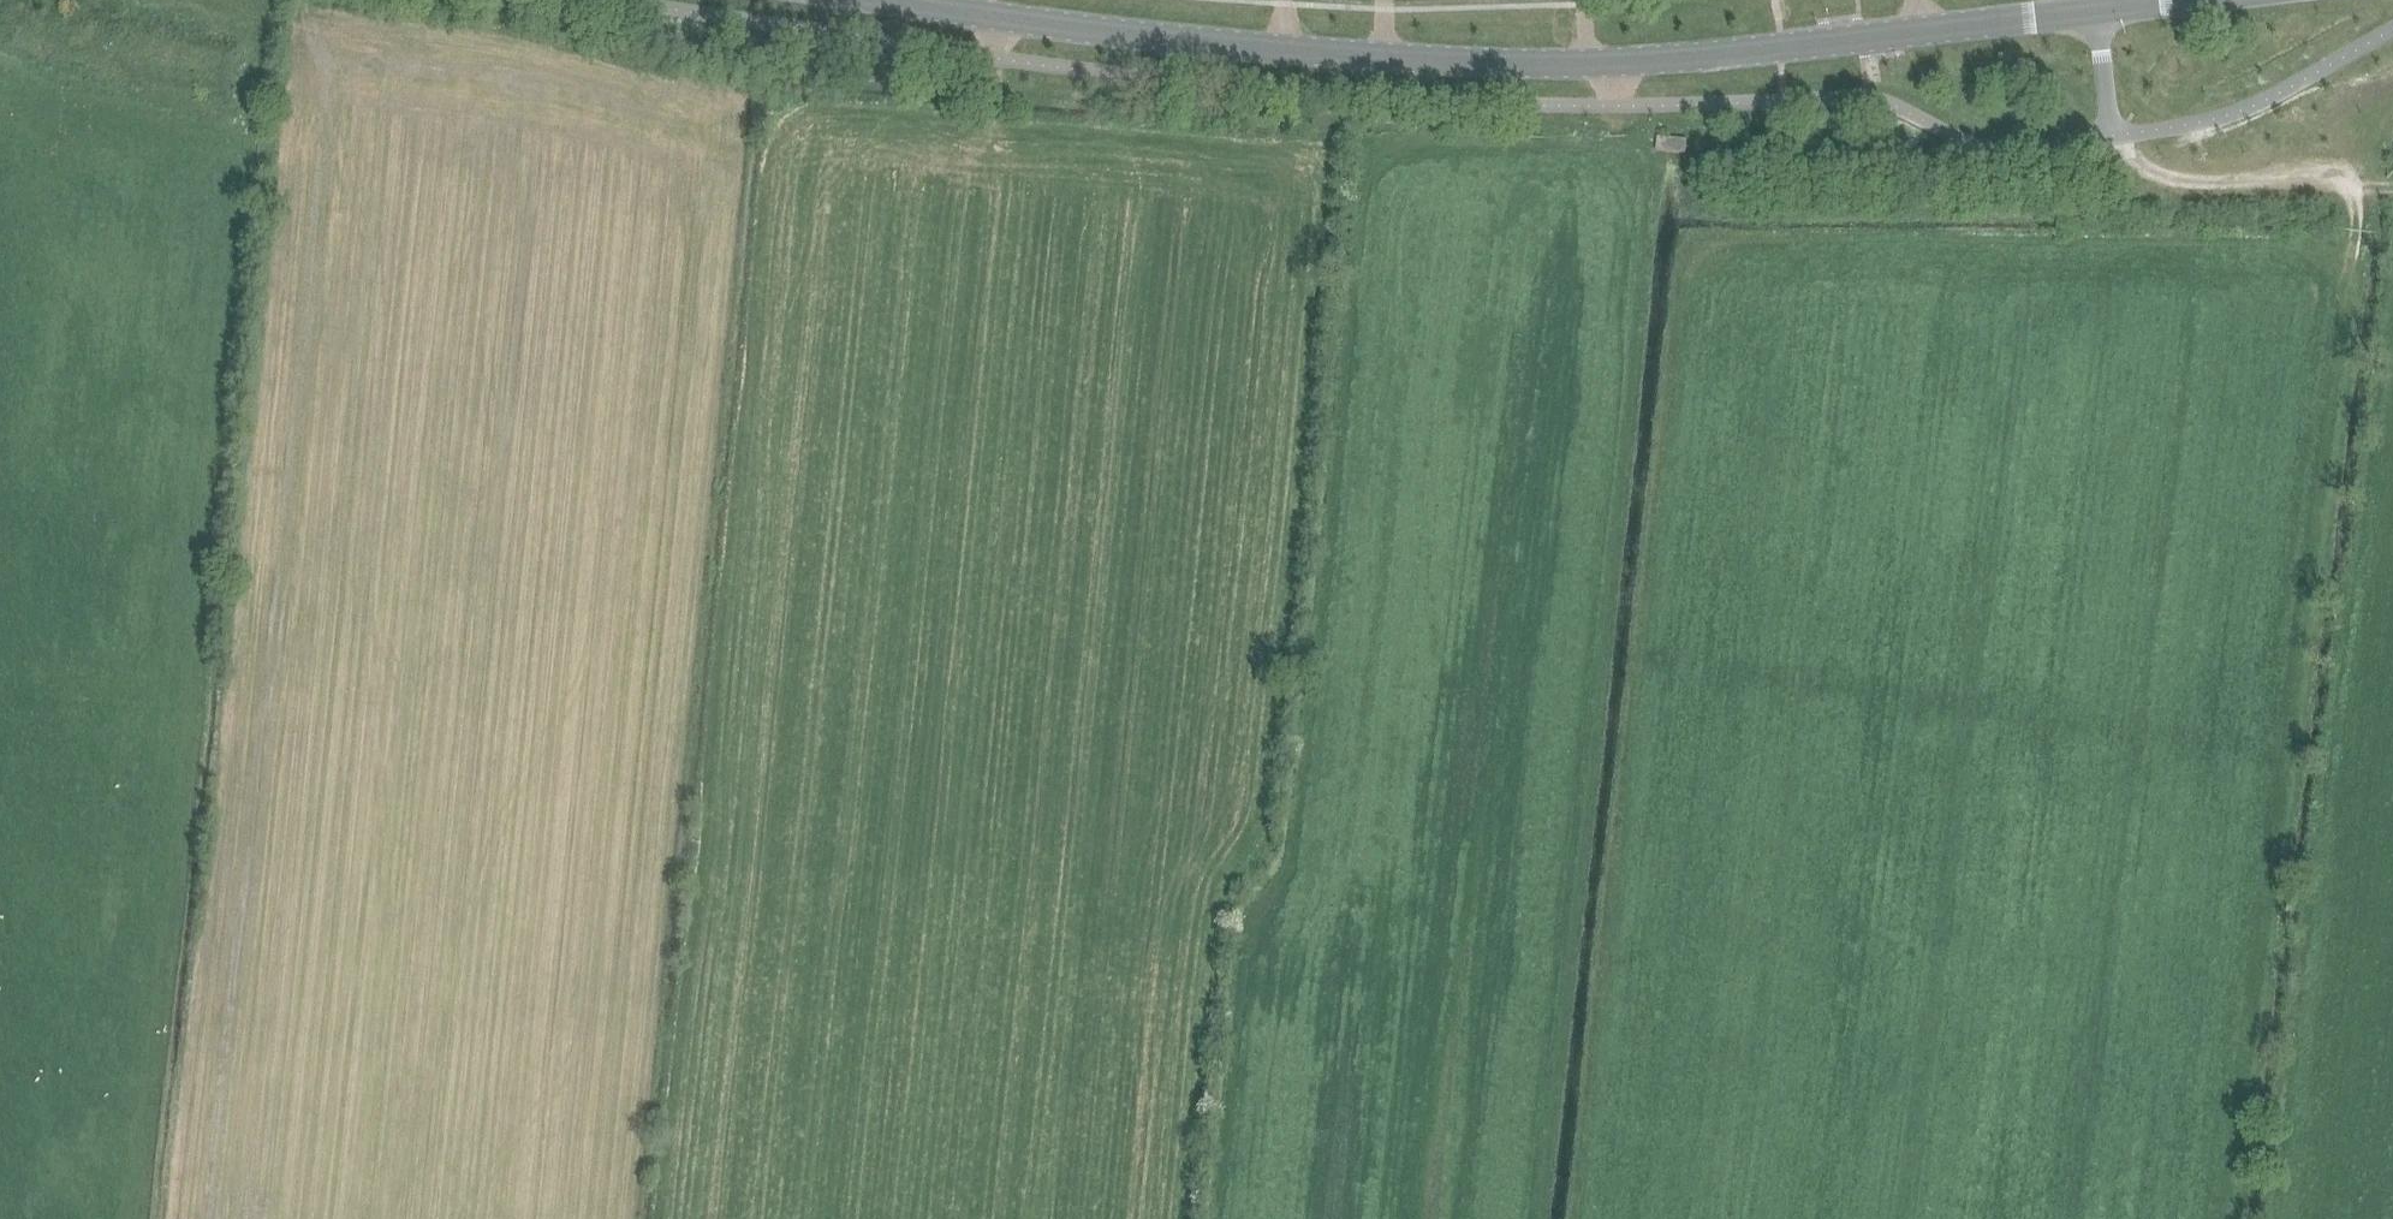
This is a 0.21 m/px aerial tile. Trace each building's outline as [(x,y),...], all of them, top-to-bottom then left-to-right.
[(1686,142),(1657,138),(1655,150),(1684,155),(1686,142)]
